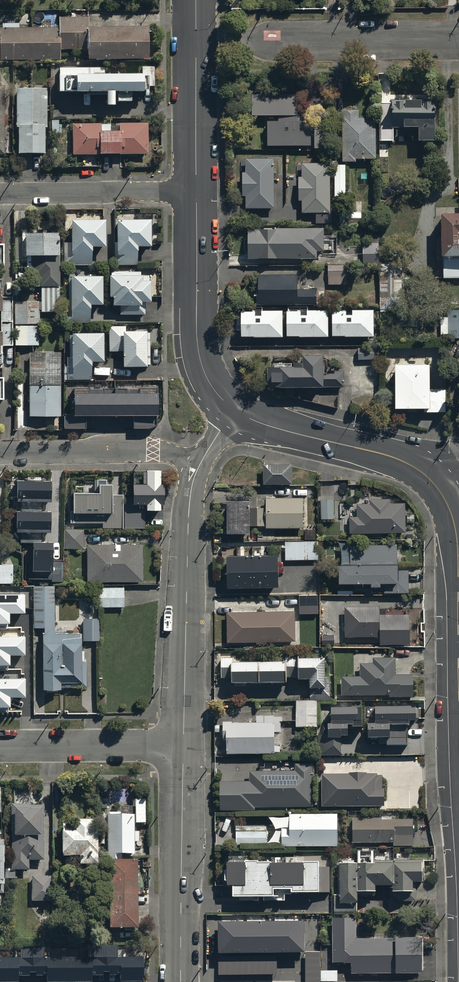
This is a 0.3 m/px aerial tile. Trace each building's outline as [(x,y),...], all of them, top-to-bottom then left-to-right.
[(0,59),(60,58),(60,48),(87,48),(87,58),(148,57),(147,24),(88,25),(88,16),(58,16),(58,26),(20,26),(20,23),(2,23),(2,28),(0,28),(0,43),(0,59)] [(154,65),(141,65),(141,72),(105,71),(105,65),(59,65),(59,88),(106,89),(106,102),(114,102),(114,89),(117,89),(117,100),(131,100),(131,89),(143,89),(143,87),(147,87),(147,86),(154,86),(154,65)] [(48,88),(16,87),(16,126),(18,126),(18,151),(44,152),(45,126),(47,126),(48,88)] [(299,92),(252,93),(252,114),(299,114),(299,92)] [(434,98),(391,98),(391,103),(379,103),(379,140),(392,140),(392,127),(416,127),(416,138),(434,138),(434,98)] [(357,104),(344,103),(344,109),(342,109),(342,161),(356,160),(356,158),(375,158),(375,117),(359,117),(359,109),(357,109),(357,104)] [(279,120),(268,120),(268,145),(310,145),(310,121),(299,121),(299,115),(279,115),(279,120)] [(331,120),(314,120),(314,148),(331,148),(331,120)] [(111,123),(73,123),(73,153),(98,153),(98,152),(119,152),(119,153),(148,153),(148,122),(119,122),(119,129),(111,129),(111,123)] [(274,158),(246,158),(246,171),(243,171),(243,196),(246,196),(246,207),(274,207),(274,158)] [(331,162),(302,162),(302,176),(298,176),(298,199),(302,199),(301,212),(330,212),(331,162)] [(345,164),(334,164),(334,196),(345,196),(345,164)] [(458,200),(458,210),(438,210),(438,253),(443,253),(443,276),(458,276),(458,200)] [(137,245),(151,245),(151,217),(115,218),(115,265),(137,264),(137,245)] [(91,244),(104,244),(104,219),(72,219),(72,243),(65,243),(65,258),(70,264),(91,264),(91,244)] [(323,227),(248,227),(249,258),(316,257),(315,250),(324,250),(323,227)] [(59,231),(24,231),(24,288),(41,288),(41,311),(54,311),(54,286),(59,286),(59,231)] [(378,243),(363,243),(363,264),(378,263),(378,243)] [(402,262),(380,262),(380,311),(386,311),(386,309),(402,309),(402,262)] [(347,264),(328,264),(329,284),(348,284),(348,271),(347,271),(347,264)] [(142,272),(109,272),(108,295),(112,295),(112,302),(120,303),(120,314),(145,314),(146,304),(141,304),(141,300),(150,300),(151,277),(142,277),(142,272)] [(297,273),(259,274),(258,293),(256,293),(256,303),(316,304),(316,302),(327,302),(328,288),(297,287),(297,273)] [(90,302),(104,302),(104,274),(68,275),(69,321),(90,321),(90,302)] [(11,319),(11,294),(1,295),(1,277),(0,277),(0,319),(11,319)] [(39,300),(15,300),(15,323),(39,323),(39,300)] [(440,316),(440,334),(447,334),(447,336),(458,336),(458,327),(458,307),(447,307),(447,315),(440,316)] [(346,309),(332,309),(332,335),(374,335),(374,308),(353,308),(353,313),(346,313),(346,309)] [(256,310),(241,310),(242,335),(283,335),(283,309),(262,309),(262,313),(256,313),(256,310)] [(301,310),(287,310),(287,335),(328,334),(328,309),(307,309),(307,313),(301,313),(301,310)] [(0,330),(0,363),(2,363),(2,345),(12,345),(12,320),(1,320),(1,330),(0,330)] [(39,343),(38,324),(15,325),(15,344),(39,343)] [(108,325),(109,350),(122,350),(122,365),(150,365),(149,332),(146,332),(145,329),(126,329),(126,325),(108,325)] [(104,360),(104,330),(72,331),(72,334),(69,334),(70,356),(67,356),(67,379),(91,378),(91,360),(104,360)] [(60,352),(30,351),(30,415),(60,415),(60,352)] [(303,365),(268,366),(268,386),(344,385),(344,370),(324,370),(324,353),(303,353),(303,365)] [(428,362),(393,362),(393,406),(427,406),(427,411),(445,411),(444,388),(428,388),(428,362)] [(158,393),(74,393),(74,416),(158,416),(158,393)] [(293,482),(292,462),(263,462),(263,483),(293,482)] [(131,497),(121,498),(121,527),(143,527),(143,508),(158,508),(158,502),(162,503),(162,482),(159,482),(159,468),(144,468),(144,482),(131,482),(131,497)] [(50,479),(17,479),(17,500),(50,501),(50,479)] [(95,490),(71,491),(72,522),(101,522),(101,527),(121,527),(121,498),(121,494),(110,494),(110,482),(105,482),(105,479),(95,479),(95,490)] [(304,527),(304,497),(266,497),(266,507),(250,507),(250,499),(228,499),(228,531),(250,531),(250,525),(266,525),(266,527),(304,527)] [(404,502),(390,502),(390,498),(369,498),(369,502),(357,503),(357,516),(349,516),(350,532),(405,531),(404,502)] [(345,518),(344,499),(324,499),(325,518),(345,518)] [(50,510),(16,509),(16,530),(50,531),(50,510)] [(83,548),(83,528),(64,528),(64,547),(83,548)] [(53,540),(33,540),(32,568),(52,569),(53,540)] [(318,541),(285,541),(285,559),(318,559),(318,541)] [(87,543),(86,580),(143,580),(143,543),(87,543)] [(350,544),(350,563),(337,563),(337,581),(369,581),(369,584),(383,584),(383,592),(408,592),(408,569),(397,569),(397,544),(350,544)] [(279,585),(278,553),(227,554),(227,586),(279,585)] [(13,564),(0,564),(0,583),(13,583),(13,564)] [(55,585),(33,585),(33,627),(42,627),(42,635),(55,635),(55,585)] [(123,606),(123,587),(99,587),(99,607),(123,606)] [(0,593),(0,625),(9,625),(9,621),(12,621),(12,611),(27,611),(27,593),(0,593)] [(317,594),(299,594),(300,613),(317,613),(317,594)] [(379,643),(409,643),(409,613),(379,613),(379,606),(344,606),(344,636),(379,635),(379,643)] [(296,640),(295,610),(227,611),(227,641),(296,640)] [(100,639),(99,618),(83,618),(83,639),(100,639)] [(0,633),(0,665),(8,665),(8,662),(11,663),(11,652),(26,652),(26,633),(0,633)] [(55,635),(42,635),(42,692),(60,692),(60,689),(84,690),(84,661),(81,661),(81,635),(55,635)] [(232,678),(232,684),(287,683),(287,677),(298,677),(298,679),(309,679),(309,688),(311,688),(311,700),(329,699),(329,678),(324,678),(324,659),(299,659),(299,657),(285,657),(286,661),(233,662),(233,658),(222,658),(222,678),(232,678)] [(394,658),(373,658),(373,664),(360,664),(360,677),(341,677),(341,696),(388,696),(388,698),(413,697),(413,674),(395,675),(394,658)] [(0,673),(0,709),(8,709),(8,705),(11,705),(11,695),(26,695),(26,674),(0,673)] [(317,701),(296,701),(296,727),(317,727),(317,701)] [(318,753),(340,753),(340,734),(347,734),(347,723),(352,723),(352,725),(362,725),(361,704),(351,704),(351,706),(330,706),(331,723),(324,723),(324,733),(317,733),(318,753)] [(410,704),(374,705),(374,722),(367,722),(367,736),(386,736),(387,743),(407,743),(407,723),(408,723),(408,719),(414,719),(414,706),(410,706),(410,704)] [(283,722),(283,717),(274,717),(274,716),(257,716),(257,723),(233,723),(233,721),(223,721),(223,742),(226,742),(227,755),(275,754),(275,752),(282,752),(282,722),(283,722)] [(221,810),(256,810),(256,807),(314,807),(313,763),(296,764),(296,771),(250,771),(250,782),(221,782),(221,810)] [(349,774),(322,774),(322,806),(383,806),(383,788),(381,788),(381,775),(376,775),(376,773),(365,773),(365,772),(349,772),(349,774)] [(135,798),(136,822),(145,822),(145,798),(135,798)] [(31,803),(11,803),(11,860),(11,869),(15,869),(29,869),(29,860),(45,860),(44,805),(31,805),(31,803)] [(108,853),(135,853),(134,814),(108,815),(108,853)] [(338,846),(338,814),(289,814),(289,828),(283,828),(283,847),(338,846)] [(62,823),(63,854),(80,854),(80,863),(98,863),(97,818),(75,818),(75,823),(62,823)] [(382,818),(353,818),(353,842),(393,842),(393,846),(412,846),(412,819),(382,819),(382,818)] [(267,845),(267,831),(236,832),(237,845),(267,845)] [(339,863),(340,904),(358,904),(358,890),(375,890),(375,885),(391,885),(391,891),(397,891),(397,901),(415,900),(415,881),(422,881),(422,877),(424,877),(424,859),(375,860),(374,850),(358,850),(358,863),(339,863)] [(319,861),(259,861),(259,860),(246,860),(246,856),(229,856),(229,884),(234,884),(234,895),(285,895),(285,893),(332,893),(332,866),(319,866),(319,861)] [(11,869),(11,860),(6,860),(6,878),(15,878),(15,869),(11,869)] [(137,860),(110,860),(110,927),(137,927),(137,860)] [(52,876),(32,875),(32,901),(52,901),(52,876)] [(357,917),(333,917),(333,962),(351,962),(351,973),(420,972),(420,937),(357,938),(357,917)] [(216,921),(217,952),(303,951),(303,920),(216,921)] [(0,957),(0,981),(19,981),(19,975),(47,975),(47,981),(92,981),(92,975),(121,974),(121,981),(143,981),(143,956),(119,956),(119,944),(93,945),(93,957),(45,957),(45,947),(21,947),(21,957),(0,957)] [(305,951),(305,981),(319,981),(319,951),(305,951)] [(217,955),(218,974),(276,972),(275,954),(217,955)]
